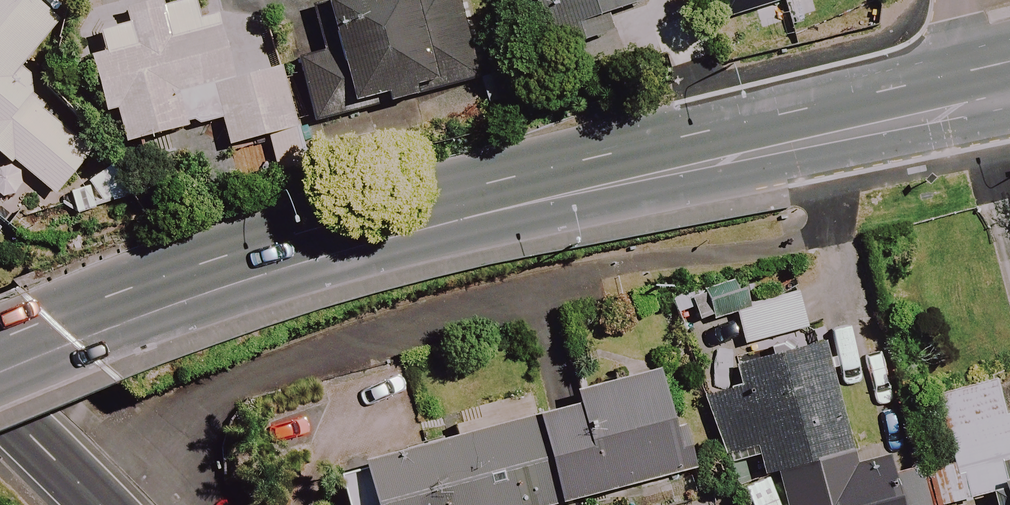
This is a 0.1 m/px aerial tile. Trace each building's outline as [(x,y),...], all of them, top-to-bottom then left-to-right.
[(2,168),(7,161),(54,195),(86,151),(20,103),(28,92),(35,83),(17,69),(51,23),(21,0),(0,0),(0,166),(2,168)] [(412,89),(431,84),(433,93),(471,83),(448,0),(327,0),(302,7),(315,53),(292,59),(309,121),(384,101),(386,106),(415,98),(412,89)] [(547,55),(612,35),(606,15),(644,3),(643,0),(530,0),(547,55)] [(718,21),(786,0),(712,0),(718,21)] [(134,49),(82,61),(94,115),(111,112),(119,147),(182,133),(181,129),(218,121),(223,149),(290,134),(276,70),(229,80),(218,25),(162,37),(155,7),(126,13),(134,49)] [(797,295),(733,305),(740,349),(804,339),(797,295)] [(908,469),(891,474),(884,447),(848,457),(818,346),(696,379),(717,459),(751,450),(759,481),(772,478),(779,504),(918,504),(908,469)] [(555,504),(564,504),(684,473),(656,371),(570,395),(573,408),(532,420),(555,504)] [(994,383),(934,398),(951,468),(919,476),(926,504),(960,504),(959,503),(983,497),(985,504),(1009,504),(1009,445),(994,383)] [(532,420),(335,473),(343,504),(555,504),(532,420)]
